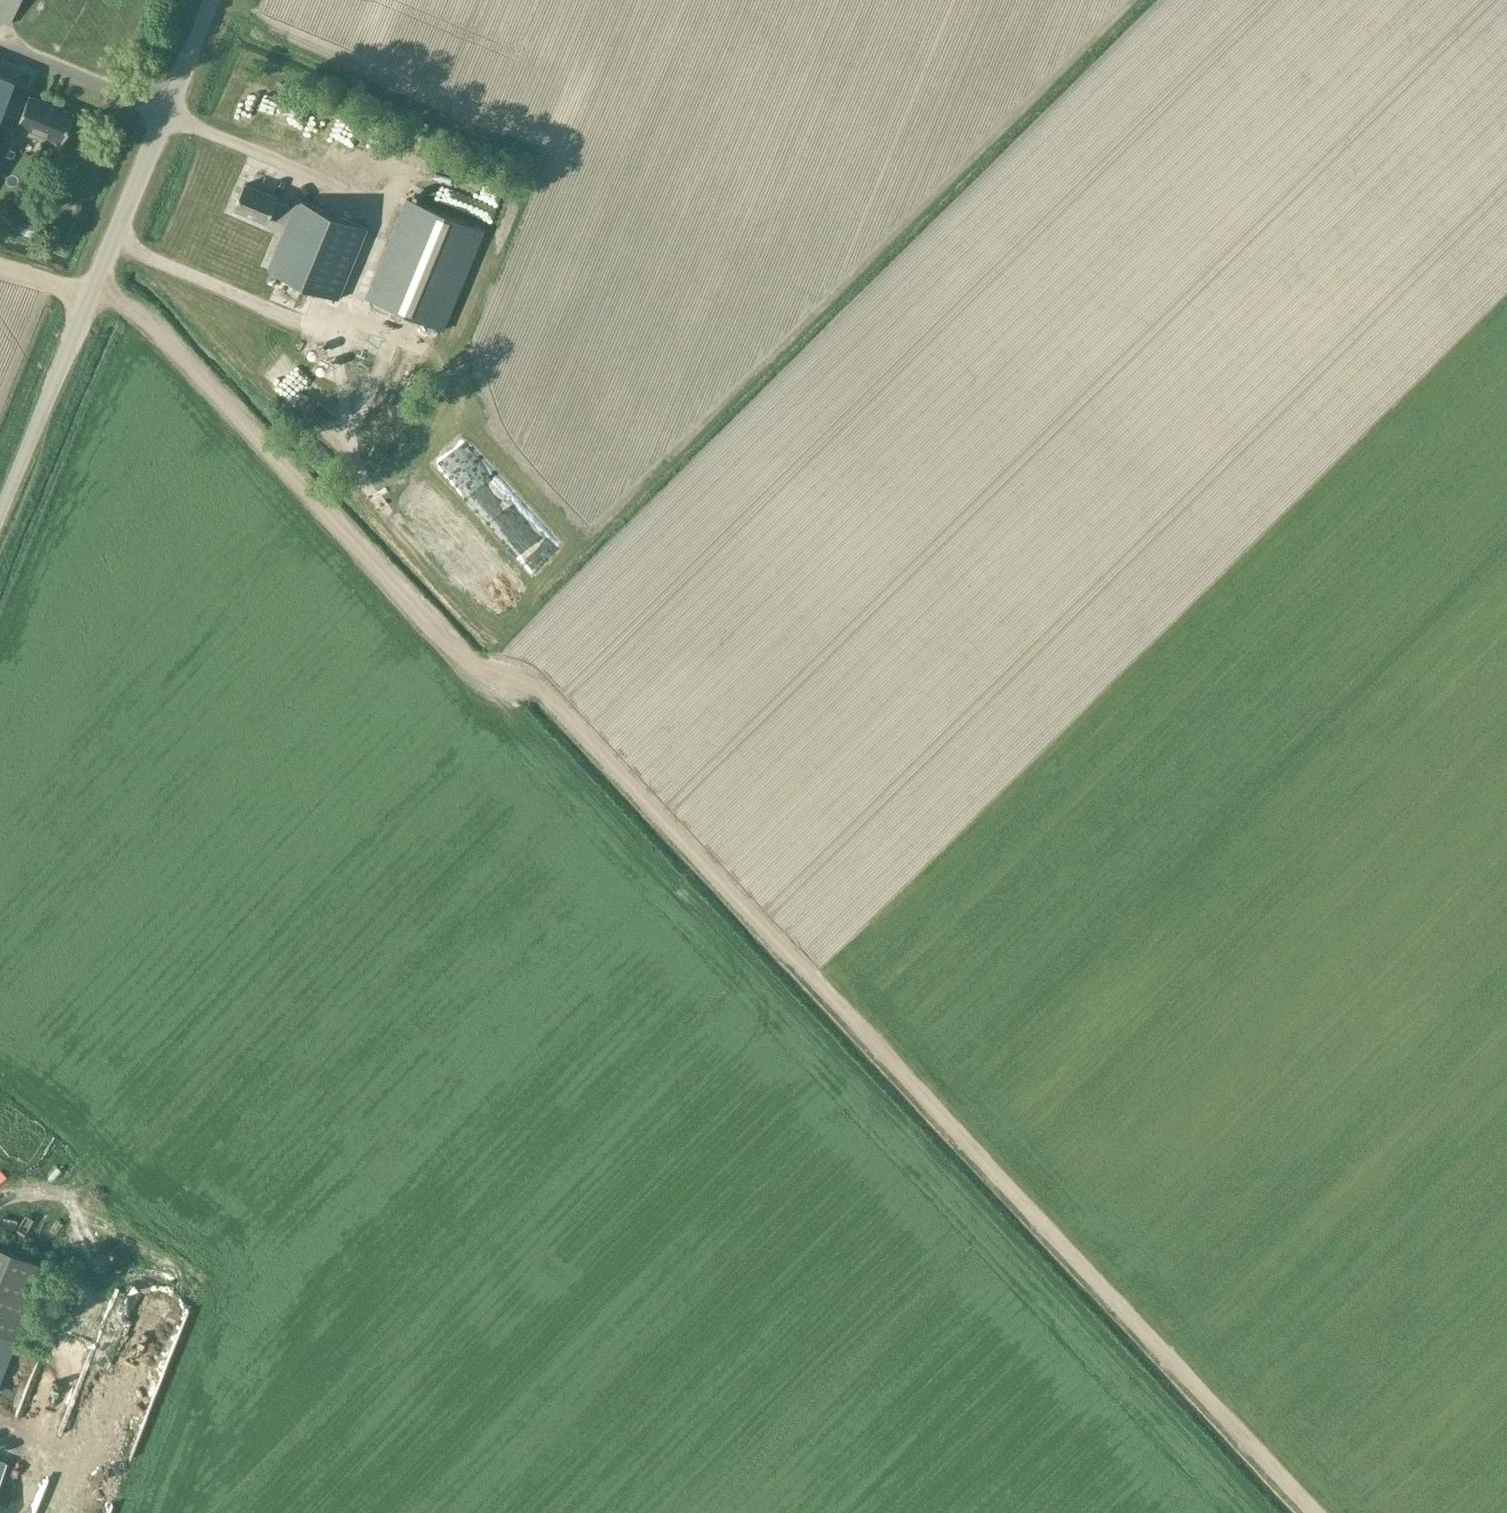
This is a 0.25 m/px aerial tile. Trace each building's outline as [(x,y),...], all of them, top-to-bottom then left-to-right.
[(14,80),(0,75),(0,114),(0,113),(17,120),(15,124),(20,126),(18,130),(41,139),(42,135),(60,143),(73,112),(28,93),(25,99),(9,92),(14,80)] [(279,197),(245,182),(234,208),(268,222),(270,217),(286,223),(267,269),(338,299),(368,227),(297,197),(293,207),(277,200),(279,197)] [(443,329),(484,230),(406,198),(366,298),(443,329)] [(12,1377),(25,1345),(17,1342),(47,1265),(0,1247),(0,1372),(12,1377)]
